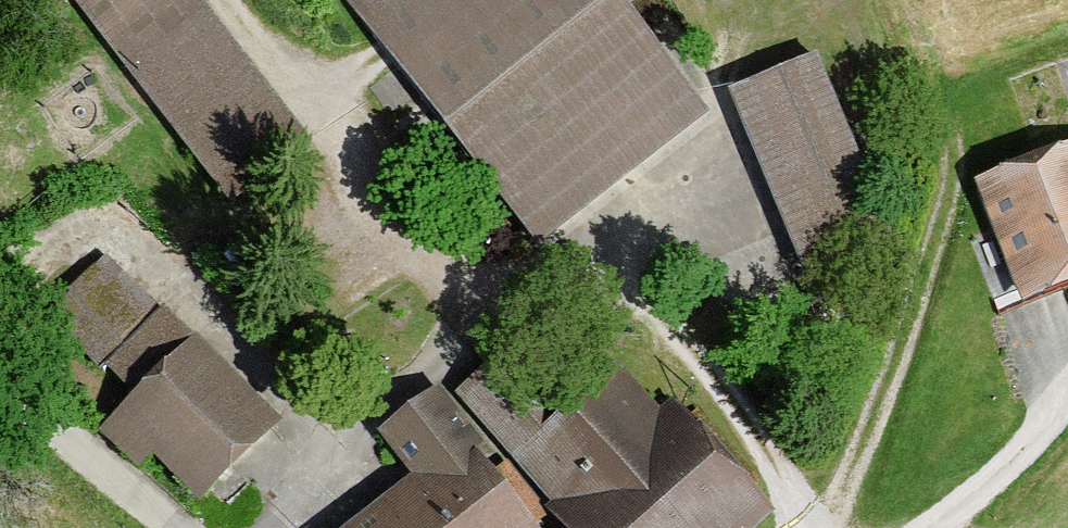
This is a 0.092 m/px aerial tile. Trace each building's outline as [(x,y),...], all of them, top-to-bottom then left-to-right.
[(241,215),(315,158),(192,0),(73,0),(241,215)] [(548,256),(711,127),(609,0),(347,0),(345,2),(548,256)] [(734,107),(813,287),(905,247),(827,67),(734,107)] [(1031,323),(1067,310),(1067,162),(983,194),(1031,323)] [(159,463),(211,510),(285,427),(99,261),(22,346),(109,423),(98,435),(146,478),(159,463)] [(577,527),(776,527),(630,370),(567,428),(510,366),(466,407),(577,527)] [(434,401),(382,443),(419,489),(370,527),(536,527),(434,401)]
